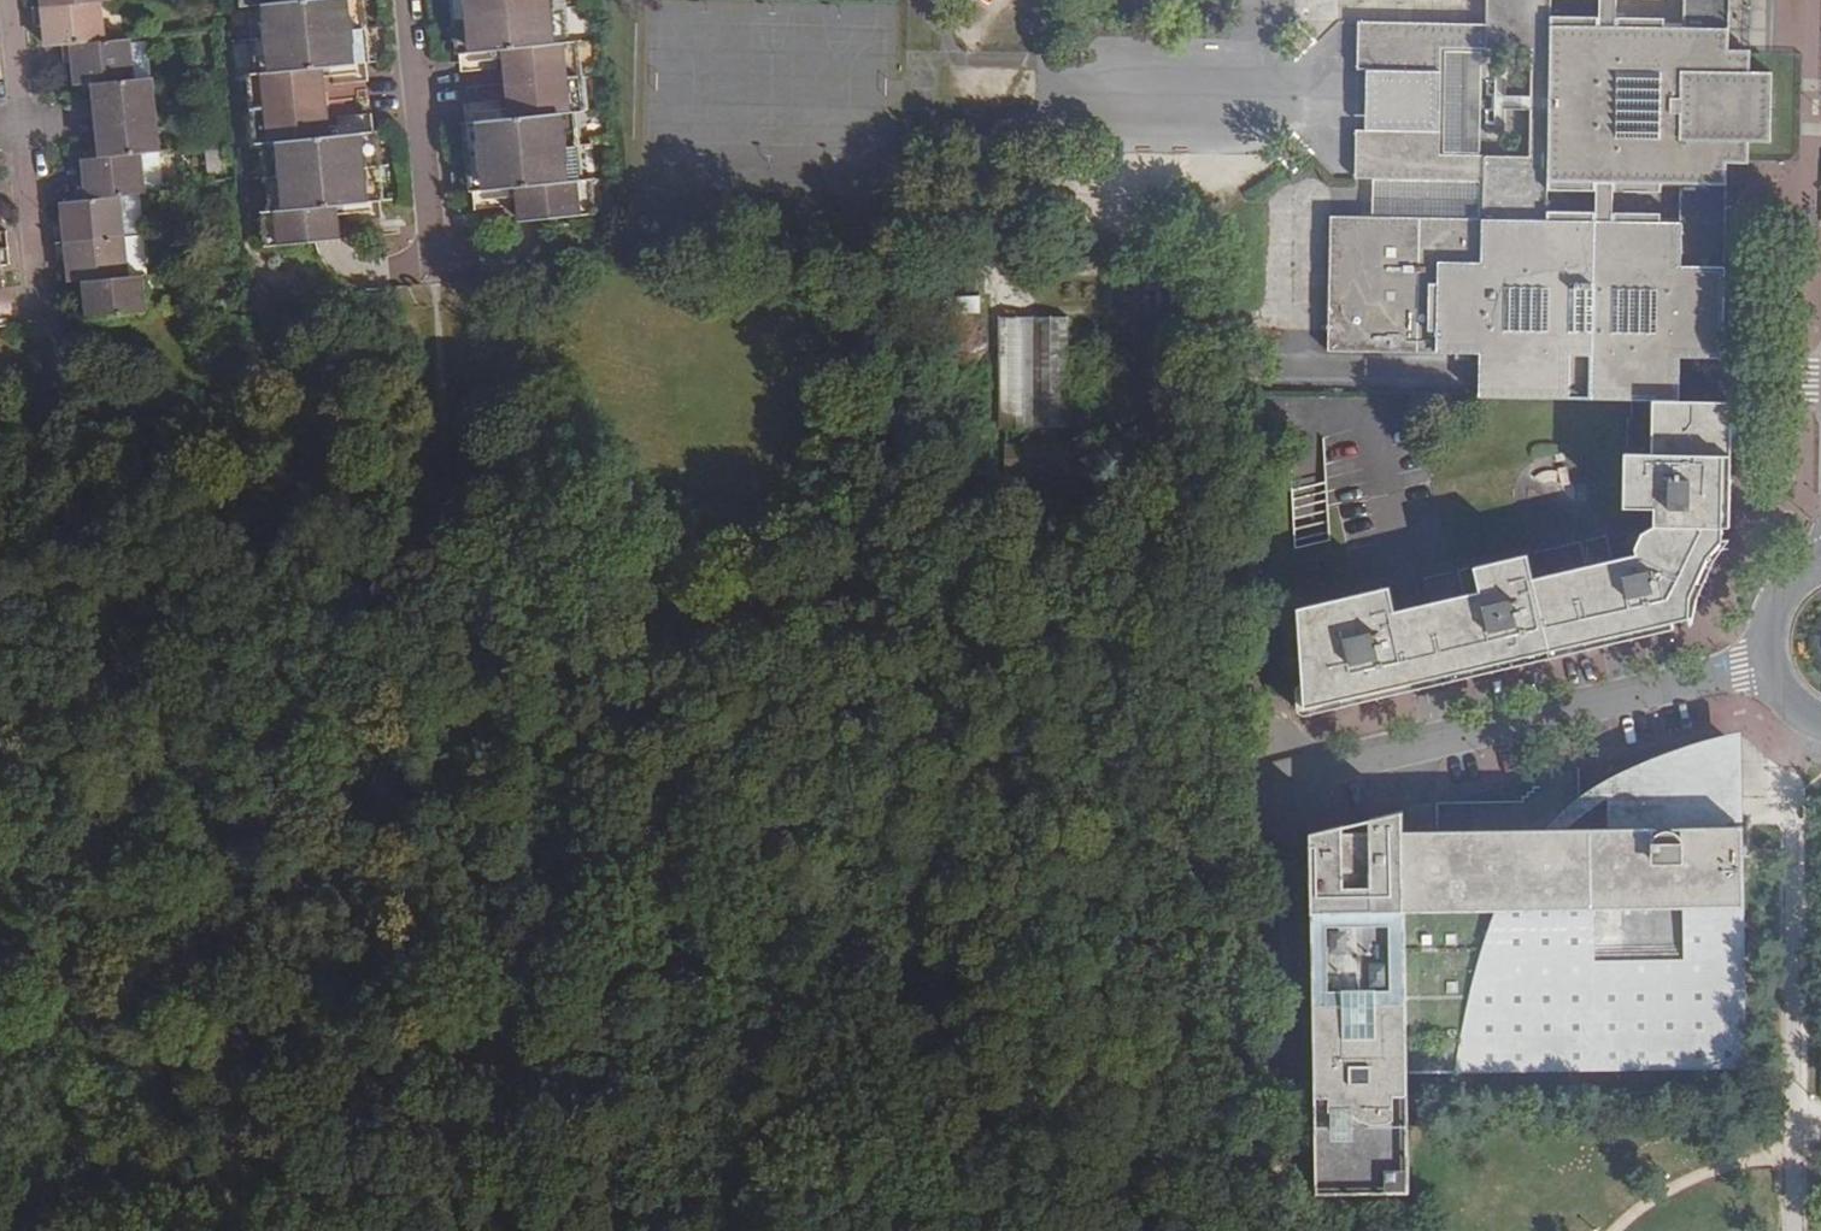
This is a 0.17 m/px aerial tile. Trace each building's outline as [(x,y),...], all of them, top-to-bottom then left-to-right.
[(240,7),(248,7),(256,75),(245,76),(252,147),(262,147),(269,213),(259,214),(262,250),(339,243),(335,207),(378,203),(370,135),(328,139),(321,69),(365,66),(358,0),(239,0),(240,7)] [(458,56),(500,52),(508,121),(463,125),(471,193),(515,189),(518,223),(594,215),(590,182),(580,183),(573,114),(584,114),(576,43),(565,45),(561,0),(452,0),(458,56)] [(562,10),(577,8),(576,0),(561,0),(562,10)] [(1353,178),(1480,180),(1479,220),(1327,218),(1325,354),(1478,356),(1477,399),(1675,402),(1676,359),(1720,360),(1723,162),(1746,163),(1746,143),(1768,144),(1767,137),(1768,72),(1747,72),(1748,52),(1725,51),(1725,0),(1483,0),(1483,25),(1356,23),(1355,73),(1364,73),(1364,132),(1354,132),(1353,178)] [(103,41),(99,1),(40,7),(32,8),(34,25),(43,25),(45,47),(60,45),(103,41)] [(131,79),(149,77),(145,37),(129,39),(131,79)] [(90,83),(131,79),(129,39),(103,41),(60,45),(62,65),(72,64),(74,84),(90,83)] [(93,121),(153,115),(149,77),(131,79),(90,83),(93,121)] [(97,157),(138,154),(157,152),(153,115),(93,121),(97,157)] [(118,197),(143,194),(138,154),(97,157),(80,159),(83,184),(73,185),(75,201),(118,197)] [(139,159),(143,194),(162,193),(158,157),(139,159)] [(54,244),(121,237),(118,197),(75,201),(58,203),(61,227),(52,228),(54,244)] [(125,277),(139,276),(135,235),(121,237),(125,277)] [(82,282),(125,277),(121,237),(54,244),(55,260),(64,258),(66,283),(82,282)] [(86,319),(142,313),(139,276),(125,277),(82,282),(86,319)] [(1030,426),(1030,315),(991,316),(992,426),(1030,426)] [(1054,333),(1055,315),(1030,315),(1030,426),(1065,426),(1065,333),(1054,333)] [(1065,316),(1055,315),(1054,333),(1065,333),(1065,316)] [(1062,444),(1000,444),(1000,469),(1063,469),(1062,444)] [(1717,551),(1727,540),(1730,457),(1629,456),(1629,506),(1661,506),(1660,527),(1652,530),(1647,534),(1642,539),(1640,547),(1639,554),(1535,579),(1529,554),(1476,567),(1482,591),(1396,612),(1390,586),(1301,607),(1305,680),(1305,705),(1687,617),(1690,601),(1691,594),(1697,582),(1703,570),(1707,563),(1712,556),(1717,551)] [(1427,602),(1467,592),(1461,569),(1421,579),(1427,602)] [(1373,819),(1373,837),(1342,838),(1342,827),(1310,835),(1310,851),(1312,1195),(1412,1195),(1409,1099),(1409,1079),(1589,1077),(1745,1076),(1742,919),(1741,803),(1740,760),(1721,735),(1680,745),(1665,751),(1652,756),(1635,764),(1615,775),(1603,782),(1591,789),(1582,795),(1572,802),(1563,809),(1554,817),(1544,829),(1536,839),(1529,848),(1518,865),(1404,866),(1403,812),(1373,819)]
